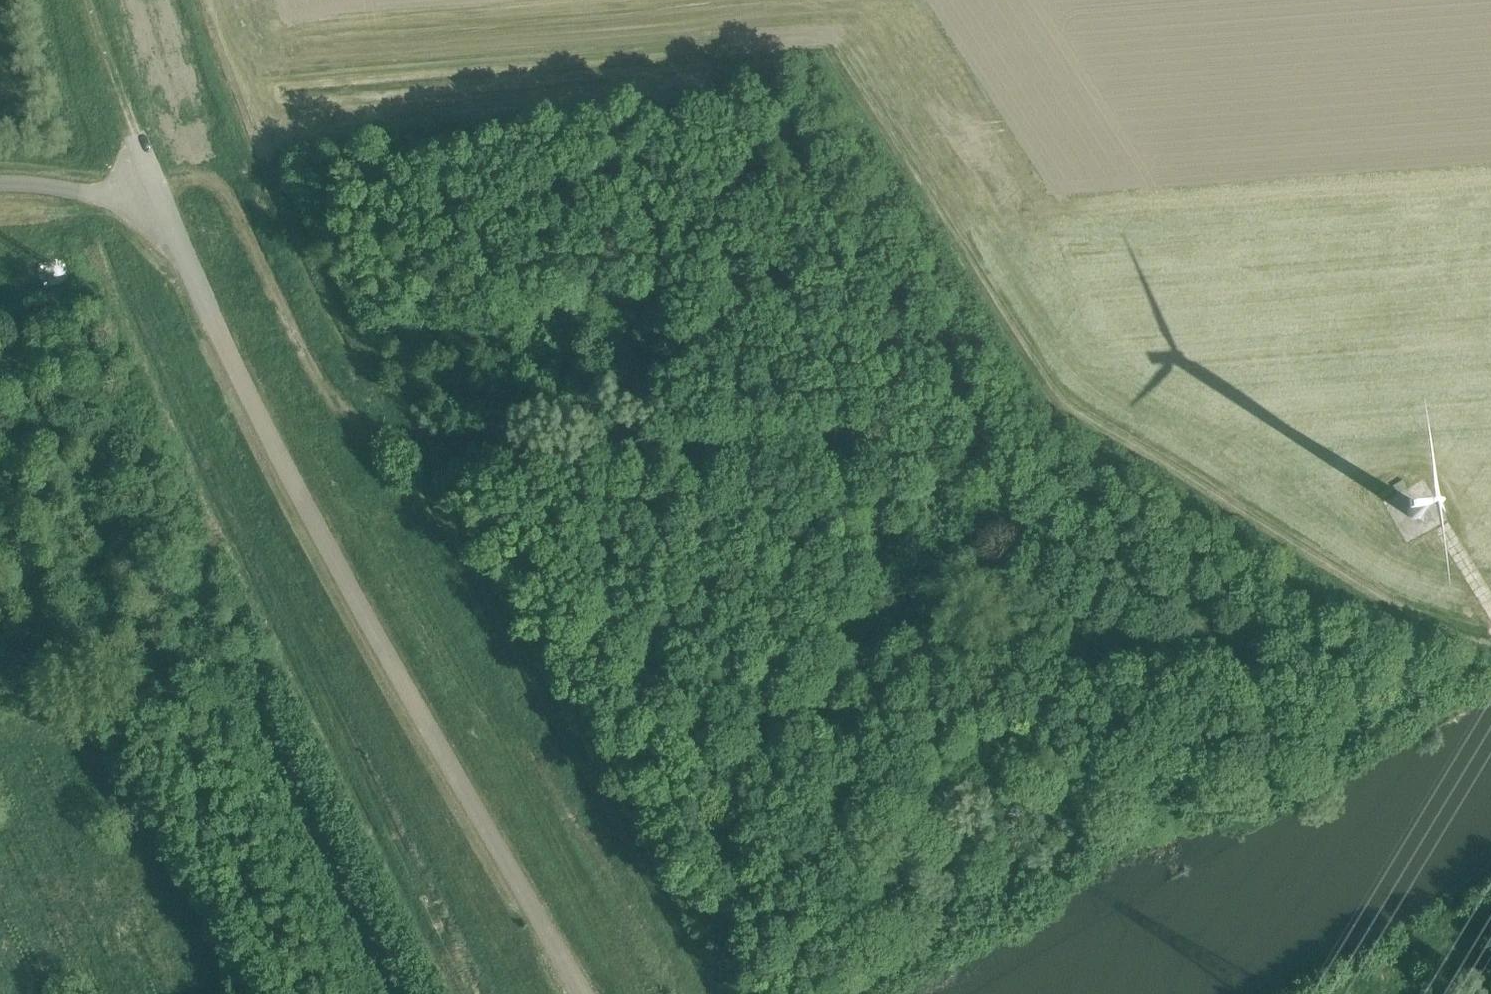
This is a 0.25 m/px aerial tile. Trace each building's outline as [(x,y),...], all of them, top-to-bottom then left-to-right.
[(1422,515),(1423,513),(1423,511),(1423,509),(1422,507),(1421,505),(1419,504),(1417,503),(1415,503),(1412,503),(1411,504),(1409,505),(1408,507),(1407,509),(1406,511),(1407,514),(1408,516),(1409,517),(1411,518),(1412,519),(1415,520),(1417,519),(1419,518),(1421,517),(1422,515)]
